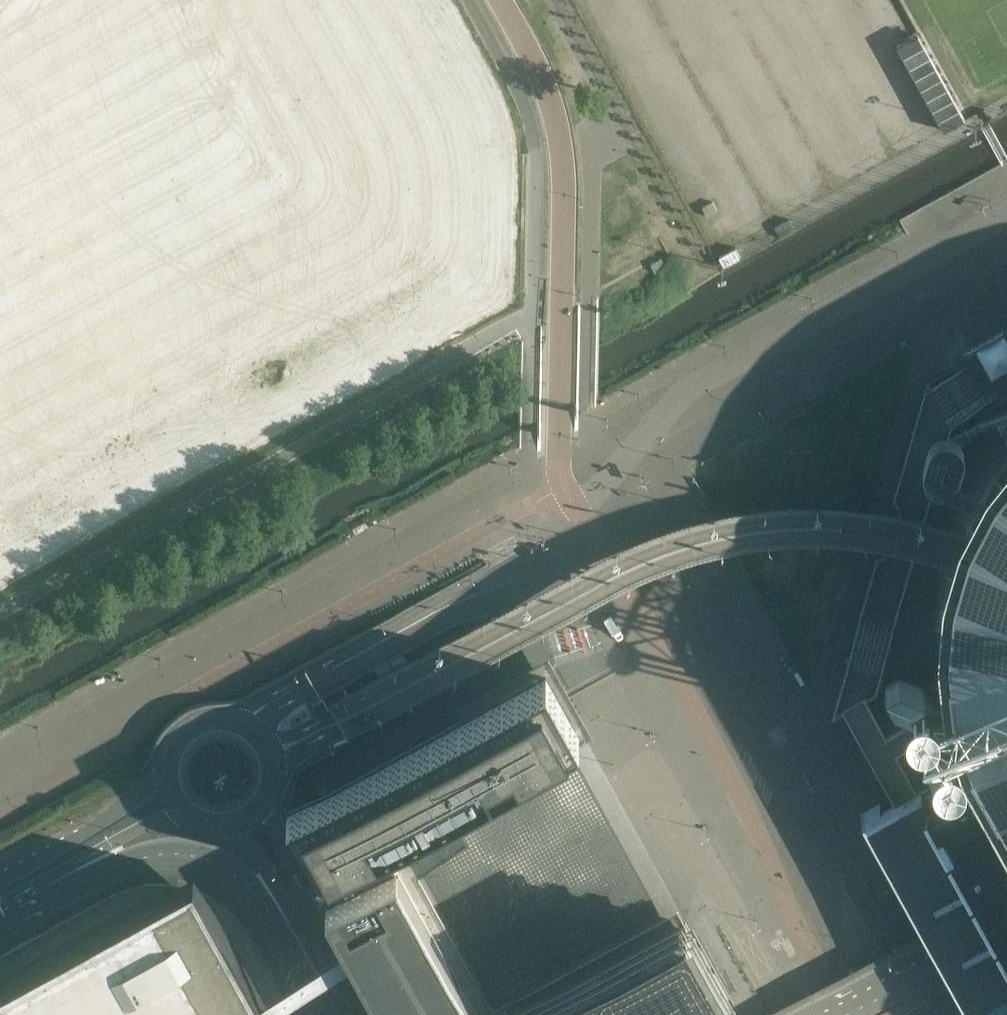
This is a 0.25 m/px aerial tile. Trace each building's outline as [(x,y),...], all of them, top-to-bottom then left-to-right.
[(103,39),(157,13),(171,40),(246,4),(244,0),(85,0),(103,39)] [(965,117),(949,88),(919,34),(898,46),(943,129),(965,117)] [(315,54),(324,73),(341,66),(333,47),(315,54)] [(650,264),(654,272),(666,266),(661,257),(650,264)] [(983,462),(982,462),(980,464),(981,465),(956,513),(955,513),(954,516),(939,569),(938,572),(939,572),(934,624),(934,633),(940,685),(940,686),(926,688),(923,681),(899,674),(884,682),(892,697),(916,704),(917,703),(935,736),(928,761),(936,775),(942,772),(1006,890),(978,906),(971,891),(974,889),(924,799),(888,819),(880,804),(864,813),(863,813),(862,813),(861,814),(861,815),(862,815),(972,1014),(1006,1014),(1006,431),(983,462)] [(546,671),(287,813),(318,869),(379,836),(380,839),(579,730),(576,725),(562,700),(546,671)] [(318,869),(335,901),(326,906),(344,940),(352,955),(385,1014),(477,1014),(437,942),(380,839),(379,836),(318,869)] [(269,1009),(261,995),(217,915),(204,922),(192,918),(184,905),(171,912),(159,909),(152,896),(151,896),(0,980),(0,1014),(272,1014),(269,1009)] [(518,1014),(695,1014),(727,998),(686,923),(645,945),(645,944),(644,943),(643,942),(641,941),(640,941),(638,941),(637,941),(636,941),(635,942),(634,942),(633,943),(632,944),(631,945),(631,946),(630,948),(630,949),(631,950),(631,951),(631,953),(518,1014)] [(269,1009),(352,955),(344,940),(261,995),(269,1009)]
